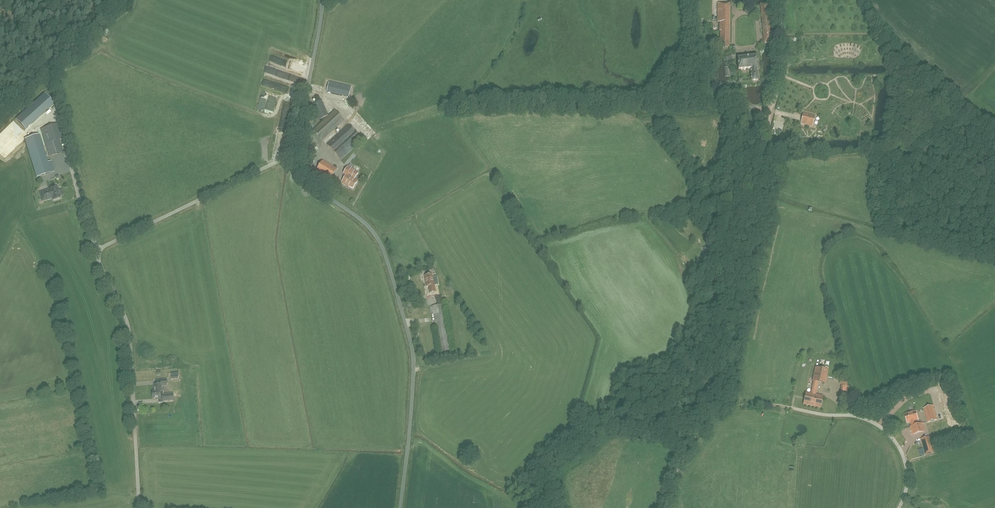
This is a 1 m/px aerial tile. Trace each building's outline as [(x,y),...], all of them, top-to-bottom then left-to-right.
[(789,23),(796,23),(796,2),(787,2),(787,18),(789,18),(789,23)] [(720,22),(729,22),(729,4),(718,4),(718,22),(720,22)] [(729,22),(720,22),(720,31),(720,47),(729,47),(729,22)] [(270,62),(288,67),(289,63),(284,62),(284,60),(271,57),(270,62)] [(750,69),(757,69),(757,57),(738,59),(738,70),(750,69)] [(329,82),(327,92),(349,98),(351,87),(329,82)] [(265,111),(269,94),(263,92),(259,110),(265,111)] [(16,119),(25,130),(54,104),(44,94),(16,119)] [(267,110),(274,112),(277,102),(278,102),(280,95),(274,94),(272,100),(269,100),(267,110)] [(336,106),(349,110),(350,104),(337,100),(336,106)] [(319,120),(328,116),(322,101),(312,105),(319,120)] [(345,121),(335,111),(313,130),(323,141),(345,121)] [(815,116),(804,113),(801,124),(812,126),(815,116)] [(0,134),(0,153),(23,131),(14,121),(0,134)] [(41,129),(45,144),(49,156),(63,152),(60,140),(63,139),(58,124),(41,129)] [(341,160),(362,140),(348,125),(327,145),(341,160)] [(45,164),(48,164),(46,157),(41,141),(40,137),(25,141),(36,178),(48,174),(45,164)] [(350,163),(355,167),(362,160),(357,156),(350,163)] [(330,180),(337,169),(323,160),(316,172),(330,180)] [(353,189),(357,181),(352,178),(355,173),(352,171),(349,176),(347,175),(342,183),(346,185),(353,189)] [(49,190),(40,192),(42,201),(52,198),(53,200),(54,200),(56,200),(57,199),(60,198),(59,195),(60,195),(57,187),(49,189),(49,190)] [(349,203),(353,207),(358,203),(354,199),(349,203)] [(434,285),(432,275),(425,276),(426,287),(429,286),(430,293),(436,292),(435,285),(434,285)] [(436,297),(438,305),(432,306),(440,352),(451,350),(443,304),(441,296),(436,297)] [(813,381),(814,381),(811,394),(806,393),(804,404),(821,408),(823,396),(816,395),(818,382),(824,383),(825,375),(826,376),(828,370),(816,368),(813,381)] [(155,391),(162,391),(161,386),(167,385),(167,380),(161,380),(161,384),(154,385),(155,391)] [(162,391),(155,391),(152,392),(153,399),(156,399),(161,399),(163,399),(163,402),(174,401),(173,394),(164,394),(163,391),(162,391)] [(945,394),(938,396),(947,425),(953,423),(945,394)] [(928,422),(937,420),(933,406),(924,408),(928,422)] [(910,422),(911,426),(912,426),(919,424),(917,417),(918,417),(917,412),(916,412),(915,411),(914,412),(914,411),(910,412),(910,413),(905,414),(907,423),(910,422)] [(919,424),(912,426),(911,426),(910,427),(913,435),(924,431),(922,423),(919,424)] [(921,439),(924,449),(932,446),(929,437),(921,439)]
